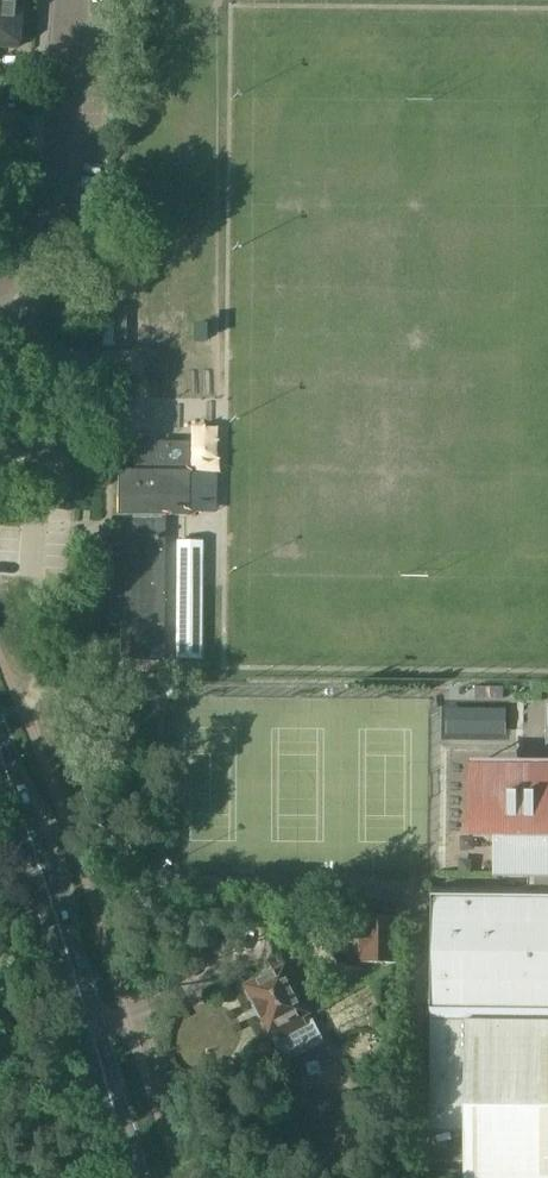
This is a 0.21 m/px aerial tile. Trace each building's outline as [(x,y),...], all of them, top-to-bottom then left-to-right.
[(20,13),(21,5),(25,6),(26,0),(0,0),(0,11),(20,13)] [(17,48),(18,39),(23,39),(24,20),(19,20),(20,13),(0,11),(0,47),(17,48)] [(164,544),(157,544),(157,537),(153,537),(153,515),(189,515),(190,441),(135,441),(134,470),(118,469),(117,515),(122,515),(121,552),(110,552),(110,624),(121,624),(121,659),(163,659),(164,544)] [(200,658),(201,542),(178,542),(177,658),(200,658)] [(431,1131),(465,1132),(465,1177),(547,1177),(547,730),(547,776),(476,775),(475,838),(496,838),(496,877),(529,877),(529,887),(433,886),(431,1131)] [(364,916),(363,962),(369,962),(399,962),(400,917),(370,916),(364,916)] [(266,977),(249,986),(271,1031),(277,1028),(281,1036),(273,1041),(283,1062),(324,1042),(313,1020),(306,1024),(302,1015),(308,1012),(286,967),(275,972),(275,971),(265,976),(266,977)] [(431,1146),(430,1160),(464,1160),(464,1146),(431,1146)] [(430,1177),(464,1177),(464,1169),(430,1169),(430,1177)]
